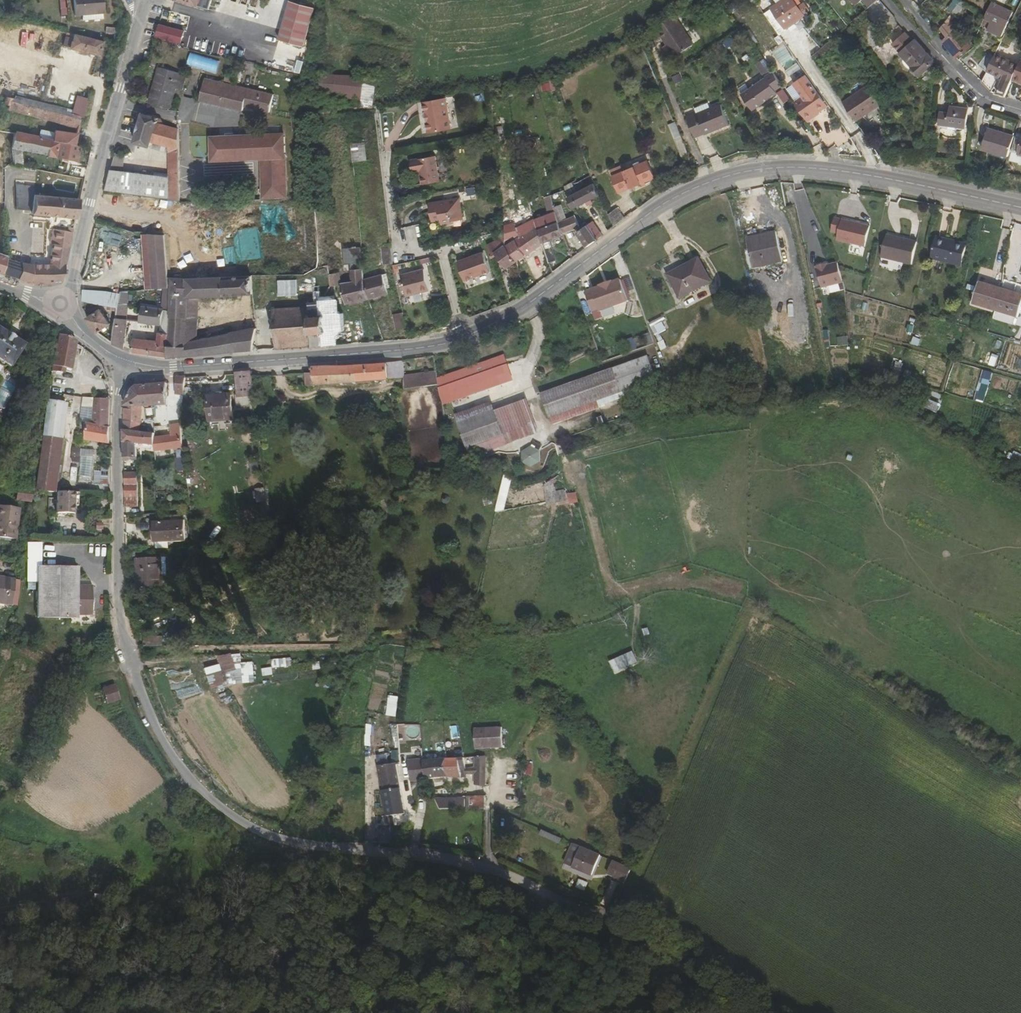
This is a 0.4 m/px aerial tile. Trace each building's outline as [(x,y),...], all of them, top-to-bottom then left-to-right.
[(102,14),(101,0),(73,0),(74,15),(81,15),(81,20),(101,19),(101,14),(102,14)] [(208,10),(211,0),(177,0),(177,2),(208,10)] [(293,0),(289,0),(278,37),(303,45),(314,6),(293,0)] [(793,0),(786,0),(773,9),(787,31),(798,24),(795,20),(802,15),(793,0)] [(962,0),(953,12),(958,16),(963,10),(977,19),(981,13),(962,0)] [(879,2),(868,5),(872,18),(882,15),(879,2)] [(991,2),(984,19),(989,22),(987,25),(985,30),(1001,37),(1012,11),(991,2)] [(674,14),(655,27),(675,58),(694,45),(674,14)] [(1020,20),(1012,35),(1020,40),(1020,20)] [(946,21),(941,28),(944,32),(946,30),(949,34),(943,40),(958,58),(970,47),(946,21)] [(159,24),(156,36),(184,43),(187,32),(159,24)] [(97,56),(101,44),(101,41),(67,33),(65,32),(62,46),(68,47),(68,49),(97,56)] [(919,73),(931,62),(931,57),(915,39),(913,41),(906,33),(893,44),(919,73)] [(208,52),(219,54),(222,40),(210,37),(208,52)] [(792,82),(805,74),(783,44),(771,52),(792,82)] [(977,69),(987,73),(994,56),(987,53),(977,69)] [(997,93),(1007,97),(1013,79),(1019,64),(996,53),(994,56),(987,73),(982,82),(991,90),(997,77),(1002,79),(997,93)] [(176,88),(183,89),(187,74),(161,67),(151,103),(170,107),(176,88)] [(782,85),(771,70),(764,75),(764,77),(741,93),(753,111),(777,93),(775,90),(782,85)] [(231,81),(233,75),(226,73),(224,80),(231,81)] [(318,94),(362,98),(362,96),(374,97),(376,77),(319,73),(318,94)] [(802,96),(793,102),(807,121),(814,116),(813,114),(827,105),(814,87),(805,74),(792,82),(802,96)] [(681,81),(679,75),(672,78),(675,84),(681,81)] [(200,100),(244,111),(245,107),(269,112),(273,94),(205,79),(200,100)] [(842,102),(855,121),(880,104),(868,85),(842,102)] [(184,90),(183,89),(176,88),(170,107),(178,109),(184,90)] [(83,116),(87,97),(76,94),(73,109),(72,114),(80,115),(83,116)] [(77,127),(80,115),(72,114),(66,112),(66,108),(18,97),(18,101),(13,99),(5,97),(4,100),(3,104),(9,106),(8,110),(77,127)] [(446,97),(423,101),(428,131),(451,128),(446,97)] [(695,112),(685,116),(695,138),(704,134),(705,135),(728,125),(720,104),(696,113),(695,112)] [(968,109),(950,106),(949,112),(940,111),(939,124),(966,128),(968,109)] [(142,113),(133,142),(168,152),(169,173),(169,197),(180,198),(179,128),(166,124),(163,119),(142,113)] [(683,143),(674,122),(669,124),(678,145),(683,143)] [(555,138),(560,137),(557,126),(552,128),(555,138)] [(982,149),(1008,157),(1014,135),(988,127),(982,149)] [(2,148),(4,165),(13,165),(13,164),(11,150),(15,133),(0,130),(0,148),(2,148)] [(284,131),(227,134),(227,142),(254,141),(255,157),(262,157),(263,195),(288,194),(284,131)] [(74,145),(76,135),(53,132),(52,141),(15,133),(11,150),(13,164),(23,166),(21,151),(55,157),(59,142),(74,145)] [(1017,133),(1012,151),(1020,154),(1020,134),(1017,133)] [(210,159),(255,157),(254,141),(227,142),(227,134),(210,134),(210,159)] [(79,146),(74,145),(59,142),(55,157),(76,161),(79,146)] [(365,142),(351,144),(352,162),(367,160),(365,142)] [(117,153),(112,169),(123,170),(126,155),(117,153)] [(436,155),(414,159),(416,171),(421,170),(423,184),(441,181),(436,155)] [(580,180),(565,188),(567,196),(566,197),(572,209),(575,208),(599,196),(592,182),(585,161),(578,163),(582,176),(579,178),(580,180)] [(619,192),(654,177),(647,161),(641,164),(639,161),(622,169),(620,165),(610,170),(619,192)] [(83,179),(86,167),(70,163),(67,175),(83,179)] [(123,170),(112,169),(106,190),(135,193),(138,172),(123,170)] [(138,172),(135,193),(169,197),(169,173),(148,170),(147,173),(138,172)] [(79,199),(17,193),(17,208),(31,210),(31,214),(75,219),(79,199)] [(545,197),(548,214),(555,211),(551,195),(545,197)] [(461,200),(430,204),(433,222),(441,221),(443,226),(453,224),(453,220),(464,218),(461,200)] [(617,208),(608,215),(613,226),(625,218),(617,208)] [(548,214),(534,219),(543,243),(549,262),(556,259),(550,238),(563,233),(558,221),(555,211),(548,214)] [(558,221),(563,233),(578,227),(574,215),(564,219),(558,221)] [(869,225),(834,217),(830,232),(838,234),(837,241),(864,247),(869,225)] [(530,230),(506,245),(516,261),(543,243),(534,219),(527,221),(530,230)] [(587,226),(596,240),(602,235),(593,221),(587,226)] [(587,226),(586,225),(577,232),(587,246),(596,240),(587,226)] [(62,283),(73,232),(55,230),(49,262),(51,264),(33,265),(30,282),(40,283),(62,283)] [(774,231),(745,237),(752,269),(781,263),(774,231)] [(143,234),(146,289),(154,288),(150,233),(143,234)] [(158,288),(169,287),(164,234),(150,233),(154,288),(158,288)] [(916,241),(886,234),(880,257),(911,265),(916,241)] [(967,244),(936,236),(931,259),(962,266),(967,244)] [(506,245),(505,237),(488,245),(492,255),(496,253),(506,245)] [(393,262),(391,245),(381,246),(383,264),(393,262)] [(516,261),(506,245),(496,253),(506,268),(516,261)] [(353,280),(341,283),(342,284),(347,303),(369,298),(364,278),(361,246),(343,248),(345,264),(351,263),(353,280)] [(491,272),(484,252),(458,261),(464,280),(491,272)] [(668,274),(687,265),(683,256),(663,266),(668,274)] [(0,273),(17,279),(21,261),(6,257),(0,273)] [(698,259),(687,265),(668,274),(680,298),(710,282),(698,259)] [(17,279),(30,282),(33,265),(21,261),(17,279)] [(843,283),(837,262),(829,264),(828,263),(816,266),(822,288),(843,283)] [(217,276),(196,277),(172,277),(171,287),(170,309),(169,325),(169,332),(168,356),(252,350),(256,328),(228,333),(197,339),(187,340),(189,297),(206,296),(252,294),(251,275),(242,275),(242,270),(232,270),(232,276),(217,276)] [(425,270),(402,275),(407,296),(430,291),(425,270)] [(339,272),(329,273),(330,286),(336,285),(342,284),(341,283),(339,272)] [(364,278),(369,298),(387,293),(386,291),(383,276),(382,274),(364,278)] [(972,303),(995,310),(1001,289),(1001,288),(979,281),(972,303)] [(598,312),(599,315),(628,304),(619,282),(612,285),(611,283),(598,288),(599,289),(591,292),(598,312)] [(336,285),(330,286),(324,297),(324,299),(328,299),(336,285)] [(170,309),(171,287),(169,287),(158,288),(157,303),(164,303),(164,308),(170,309)] [(108,305),(119,307),(119,305),(121,293),(103,290),(84,288),(84,301),(108,305)] [(995,310),(1017,317),(1020,306),(1020,294),(1001,288),(1001,289),(995,310)] [(121,291),(121,293),(119,305),(126,306),(126,304),(128,304),(131,290),(121,291)] [(598,312),(591,292),(583,295),(590,315),(598,312)] [(187,340),(197,339),(196,331),(205,329),(206,296),(189,297),(187,340)] [(326,346),(329,345),(329,342),(334,338),(335,331),(338,329),(341,326),(341,321),(340,316),(335,312),(335,305),(332,301),(328,299),(324,299),(324,297),(321,298),(321,300),(312,301),(312,298),(309,298),(309,301),(304,301),(304,305),(278,307),(277,304),(273,304),(273,308),(269,308),(269,312),(273,312),(274,319),(270,320),(270,324),(274,323),(275,330),(271,330),(271,336),(275,335),(276,344),(272,345),(272,349),(276,348),(276,350),(279,350),(279,348),(286,348),(287,350),(290,350),(290,348),(301,347),(302,349),(306,348),(306,346),(312,346),(313,348),(317,348),(317,347),(323,346),(323,347),(326,347),(326,346)] [(139,321),(160,324),(162,324),(164,309),(164,308),(142,305),(139,321)] [(162,324),(169,325),(170,309),(164,308),(164,309),(162,324)] [(88,318),(98,333),(111,322),(101,309),(88,318)] [(393,314),(395,324),(393,324),(394,329),(407,327),(404,312),(393,314)] [(114,344),(126,348),(128,319),(118,318),(114,338),(114,344)] [(197,339),(228,333),(227,324),(205,329),(196,331),(197,339)] [(0,331),(0,360),(9,366),(23,345),(0,331)] [(131,350),(168,356),(169,332),(159,332),(158,339),(154,339),(154,340),(148,340),(147,341),(134,338),(131,350)] [(76,338),(57,334),(51,361),(49,373),(61,375),(62,369),(71,371),(76,341),(76,338)] [(105,338),(114,344),(114,338),(108,335),(105,338)] [(837,336),(838,346),(848,345),(848,336),(837,336)] [(913,336),(911,343),(919,345),(921,338),(913,336)] [(1020,371),(1020,345),(1014,345),(1013,358),(1004,358),(1003,370),(1020,371)] [(958,351),(951,349),(949,357),(956,358),(958,351)] [(997,367),(1000,356),(992,353),(988,365),(997,367)] [(626,391),(655,381),(646,356),(617,366),(626,391)] [(493,369),(506,365),(503,358),(491,363),(493,369)] [(387,363),(388,379),(403,378),(403,375),(401,362),(387,363)] [(312,373),(305,374),(306,386),(388,379),(387,363),(312,367),(312,373)] [(452,402),(499,385),(512,380),(506,365),(493,369),(465,379),(446,386),(452,402)] [(621,392),(626,391),(617,366),(613,368),(621,392)] [(541,393),(549,418),(621,392),(613,368),(541,393)] [(443,377),(446,386),(465,379),(461,370),(443,377)] [(403,375),(403,378),(404,389),(437,384),(435,371),(403,375)] [(251,372),(235,372),(238,406),(255,405),(252,377),(251,372)] [(626,391),(628,396),(657,386),(655,381),(626,391)] [(184,382),(176,383),(176,395),(183,396),(184,382)] [(167,405),(167,383),(154,384),(137,386),(133,389),(124,407),(124,419),(140,424),(142,406),(167,405)] [(551,423),(623,398),(621,392),(549,418),(551,423)] [(231,395),(208,397),(210,421),(232,419),(231,395)] [(110,443),(110,399),(91,399),(91,414),(91,423),(85,423),(85,440),(110,443)] [(458,423),(467,448),(502,436),(534,424),(525,400),(494,410),(458,423)] [(455,414),(458,423),(494,410),(491,402),(455,414)] [(455,412),(468,408),(466,403),(454,407),(455,412)] [(175,409),(173,425),(180,424),(182,409),(175,409)] [(140,424),(124,419),(124,442),(137,443),(154,446),(154,437),(155,433),(140,431),(140,424)] [(171,435),(154,437),(154,446),(155,450),(183,447),(180,424),(173,425),(170,425),(171,435)] [(502,436),(506,445),(538,433),(534,424),(502,436)] [(60,429),(42,426),(34,490),(55,492),(62,440),(59,439),(60,429)] [(470,458),(506,445),(502,436),(467,448),(470,458)] [(137,443),(124,442),(124,461),(137,460),(137,443)] [(1019,463),(1020,458),(1020,454),(1012,450),(1009,459),(1019,463)] [(177,471),(185,470),(184,456),(176,457),(177,471)] [(534,463),(533,458),(520,462),(521,467),(534,463)] [(110,483),(110,468),(95,467),(95,483),(110,483)] [(137,471),(124,472),(125,508),(138,508),(137,471)] [(503,475),(498,510),(506,512),(511,476),(503,475)] [(546,504),(567,502),(566,489),(555,490),(554,482),(544,482),(546,504)] [(73,513),(74,492),(57,492),(56,513),(73,513)] [(568,493),(569,506),(578,505),(578,492),(568,493)] [(31,501),(31,494),(16,493),(15,500),(31,501)] [(14,539),(18,509),(0,507),(0,537),(14,539)] [(156,542),(185,541),(184,520),(155,521),(156,542)] [(140,587),(156,587),(161,586),(160,558),(136,559),(137,588),(140,587)] [(79,584),(79,567),(38,567),(36,618),(78,619),(78,615),(92,615),(92,585),(79,584)] [(0,578),(0,602),(11,604),(14,580),(0,578)] [(633,651),(609,660),(614,672),(637,663),(633,651)] [(210,687),(256,682),(253,661),(241,663),(240,653),(218,655),(219,665),(208,666),(210,687)] [(389,715),(398,716),(403,664),(394,663),(389,715)] [(273,667),(263,668),(264,676),(274,674),(273,667)] [(101,688),(106,704),(120,700),(114,684),(101,688)] [(417,751),(417,724),(399,724),(400,752),(417,751)] [(504,728),(476,728),(476,749),(504,749),(504,728)] [(400,763),(400,753),(382,752),(381,763),(400,763)] [(447,781),(462,780),(459,761),(445,763),(447,781)] [(434,782),(436,782),(433,764),(421,765),(422,784),(434,782)] [(422,784),(421,765),(400,766),(401,784),(422,784)] [(401,784),(400,766),(382,766),(389,815),(404,812),(401,784)] [(484,795),(485,786),(477,786),(476,795),(484,795)] [(467,796),(467,808),(485,808),(486,796),(467,796)] [(440,808),(466,807),(465,798),(440,799),(440,808)] [(573,866),(579,853),(571,849),(565,863),(573,866)] [(575,877),(586,881),(594,856),(582,852),(575,877)] [(579,879),(577,888),(587,890),(589,881),(579,879)]
